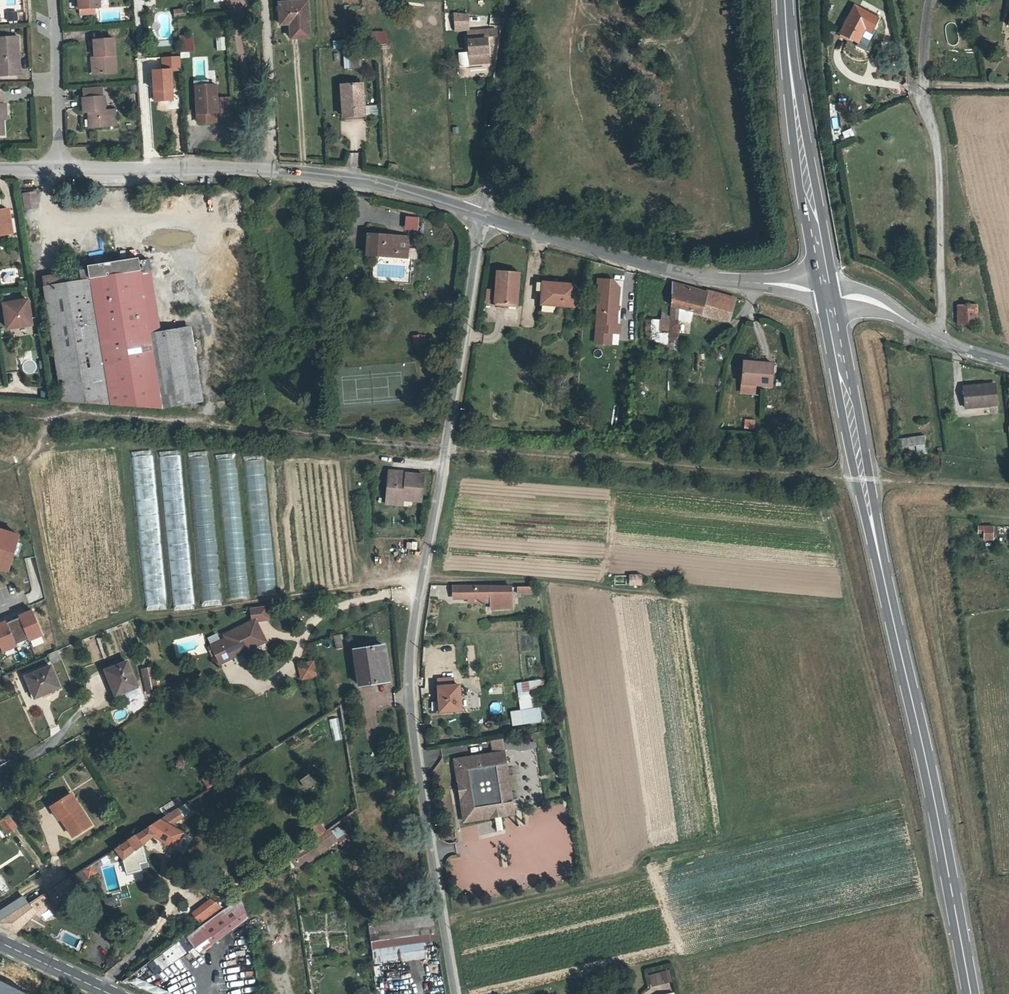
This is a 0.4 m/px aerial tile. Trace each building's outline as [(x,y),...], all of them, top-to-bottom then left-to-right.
[(79,9),(81,9),(96,8),(101,8),(100,0),(78,0),(79,9)] [(297,23),(298,38),(308,37),(305,1),(279,3),(280,24),(289,23),(297,23)] [(854,6),(841,32),(858,42),(867,26),(872,28),(877,18),(854,6)] [(185,7),(172,9),(173,17),(186,15),(185,7)] [(16,19),(16,11),(7,12),(7,20),(16,19)] [(297,23),(289,23),(290,39),(298,38),(297,23)] [(469,34),(471,64),(490,63),(488,36),(499,35),(498,23),(460,26),(460,35),(469,34)] [(387,47),(386,30),(371,31),(371,47),(387,47)] [(21,53),(20,38),(0,39),(0,77),(19,76),(17,54),(21,53)] [(96,40),(97,58),(98,74),(117,73),(116,39),(96,40)] [(332,40),(333,48),(346,47),(346,39),(332,40)] [(343,68),(358,67),(358,50),(342,51),(343,68)] [(150,68),(151,101),(173,100),(172,70),(181,70),(180,55),(159,56),(160,67),(150,68)] [(362,83),(340,85),(342,118),(365,116),(362,83)] [(215,86),(195,87),(197,124),(217,123),(217,116),(230,115),(229,100),(216,100),(215,86)] [(104,98),(103,88),(85,89),(86,99),(104,98)] [(106,112),(105,99),(105,98),(104,98),(86,99),(85,99),(85,114),(90,114),(90,129),(110,128),(110,127),(109,112),(106,112)] [(377,116),(377,105),(366,105),(366,116),(377,116)] [(110,127),(117,127),(116,111),(109,112),(110,127)] [(849,130),(840,133),(842,139),(851,136),(849,130)] [(397,167),(388,165),(387,173),(396,175),(397,167)] [(39,207),(36,190),(21,192),(24,210),(39,207)] [(9,234),(5,210),(0,211),(0,236),(9,234)] [(417,230),(419,216),(405,215),(403,228),(417,230)] [(372,250),(401,251),(402,248),(413,249),(414,232),(373,230),(372,250)] [(958,240),(958,249),(966,249),(967,240),(958,240)] [(186,257),(159,261),(167,306),(193,302),(186,257)] [(74,272),(76,282),(130,273),(140,335),(150,334),(138,259),(128,261),(128,258),(89,265),(90,269),(74,272)] [(501,267),(498,301),(520,304),(524,270),(501,267)] [(43,288),(76,282),(74,272),(41,278),(43,288)] [(130,273),(76,282),(95,403),(163,407),(192,403),(180,329),(150,334),(140,335),(130,273)] [(605,302),(605,310),(618,311),(619,283),(606,282),(607,276),(600,276),(598,301),(605,302)] [(706,289),(674,280),(673,303),(672,338),(683,339),(685,318),(692,320),(695,309),(732,319),(738,296),(707,287),(706,289)] [(95,403),(76,282),(43,288),(61,401),(95,403)] [(545,283),(542,305),(575,308),(577,286),(545,283)] [(3,305),(6,330),(31,326),(28,302),(3,305)] [(978,304),(958,304),(959,324),(979,324),(978,304)] [(777,368),(747,365),(745,389),(759,391),(775,392),(777,368)] [(968,410),(999,405),(995,384),(966,388),(968,410)] [(759,391),(745,389),(744,397),(758,399),(759,391)] [(744,418),(743,427),(753,429),(754,419),(744,418)] [(926,450),(923,435),(900,439),(903,453),(926,450)] [(163,451),(173,610),(191,609),(181,450),(163,451)] [(152,451),(134,453),(146,611),(165,609),(152,451)] [(190,482),(209,481),(207,453),(189,454),(190,482)] [(405,472),(395,471),(392,498),(427,501),(429,475),(411,474),(411,475),(404,475),(405,472)] [(994,526),(980,526),(980,530),(986,531),(986,539),(994,539),(994,526)] [(10,571),(21,535),(0,528),(0,568),(10,571)] [(36,572),(31,558),(25,560),(30,574),(36,572)] [(199,573),(203,607),(221,604),(217,571),(199,573)] [(644,573),(632,573),(632,582),(644,582),(644,573)] [(28,602),(43,597),(37,580),(30,582),(33,591),(25,594),(28,602)] [(257,595),(274,595),(274,580),(257,580),(257,595)] [(229,584),(230,599),(249,598),(247,583),(229,584)] [(4,599),(16,593),(11,584),(0,589),(0,591),(4,599)] [(522,585),(459,586),(459,597),(486,596),(486,593),(522,592),(522,585)] [(0,624),(0,643),(4,651),(17,645),(17,643),(29,638),(30,640),(44,634),(34,610),(20,615),(20,617),(8,622),(7,621),(0,624)] [(273,640),(263,618),(231,632),(232,635),(217,642),(225,660),(249,650),(251,655),(261,651),(259,646),(273,640)] [(340,634),(333,635),(336,648),(343,646),(340,634)] [(382,644),(357,649),(362,683),(389,679),(387,663),(384,663),(382,644)] [(319,674),(316,660),(302,664),(305,678),(319,674)] [(114,684),(113,685),(117,695),(138,687),(128,661),(108,669),(114,684)] [(140,668),(146,694),(157,691),(151,665),(140,668)] [(52,666),(27,676),(35,696),(50,690),(51,692),(61,688),(52,666)] [(542,678),(516,682),(519,709),(510,710),(512,725),(540,722),(538,706),(532,707),(529,687),(543,685),(542,678)] [(463,682),(444,683),(445,707),(464,706),(463,682)] [(424,702),(424,709),(434,708),(433,701),(424,702)] [(330,719),(334,741),(343,739),(339,717),(330,719)] [(507,749),(457,757),(467,819),(517,811),(507,749)] [(208,772),(200,779),(207,788),(216,782),(208,772)] [(314,775),(308,781),(313,787),(319,781),(314,775)] [(70,791),(57,800),(65,811),(60,814),(73,833),(91,821),(70,791)] [(191,830),(179,825),(191,816),(184,805),(188,802),(183,795),(165,806),(170,813),(141,832),(139,829),(132,833),(133,836),(120,844),(130,859),(144,849),(148,856),(155,851),(150,844),(163,836),(183,845),(191,830)] [(58,816),(60,814),(65,811),(57,800),(51,805),(58,816)] [(7,832),(18,825),(9,812),(0,819),(0,823),(7,832)] [(318,825),(309,832),(315,841),(324,834),(318,825)] [(37,909),(35,905),(39,903),(35,897),(29,901),(23,895),(0,911),(0,923),(17,930),(37,909)] [(246,895),(199,930),(212,946),(250,918),(246,895)] [(190,910),(184,915),(195,927),(201,922),(190,910)] [(184,915),(173,925),(185,937),(195,927),(184,915)] [(438,918),(377,925),(378,938),(440,931),(438,918)] [(152,959),(160,970),(180,956),(172,945),(152,959)] [(650,985),(671,984),(670,971),(649,972),(650,985)] [(0,980),(0,993),(26,993),(0,980)]
